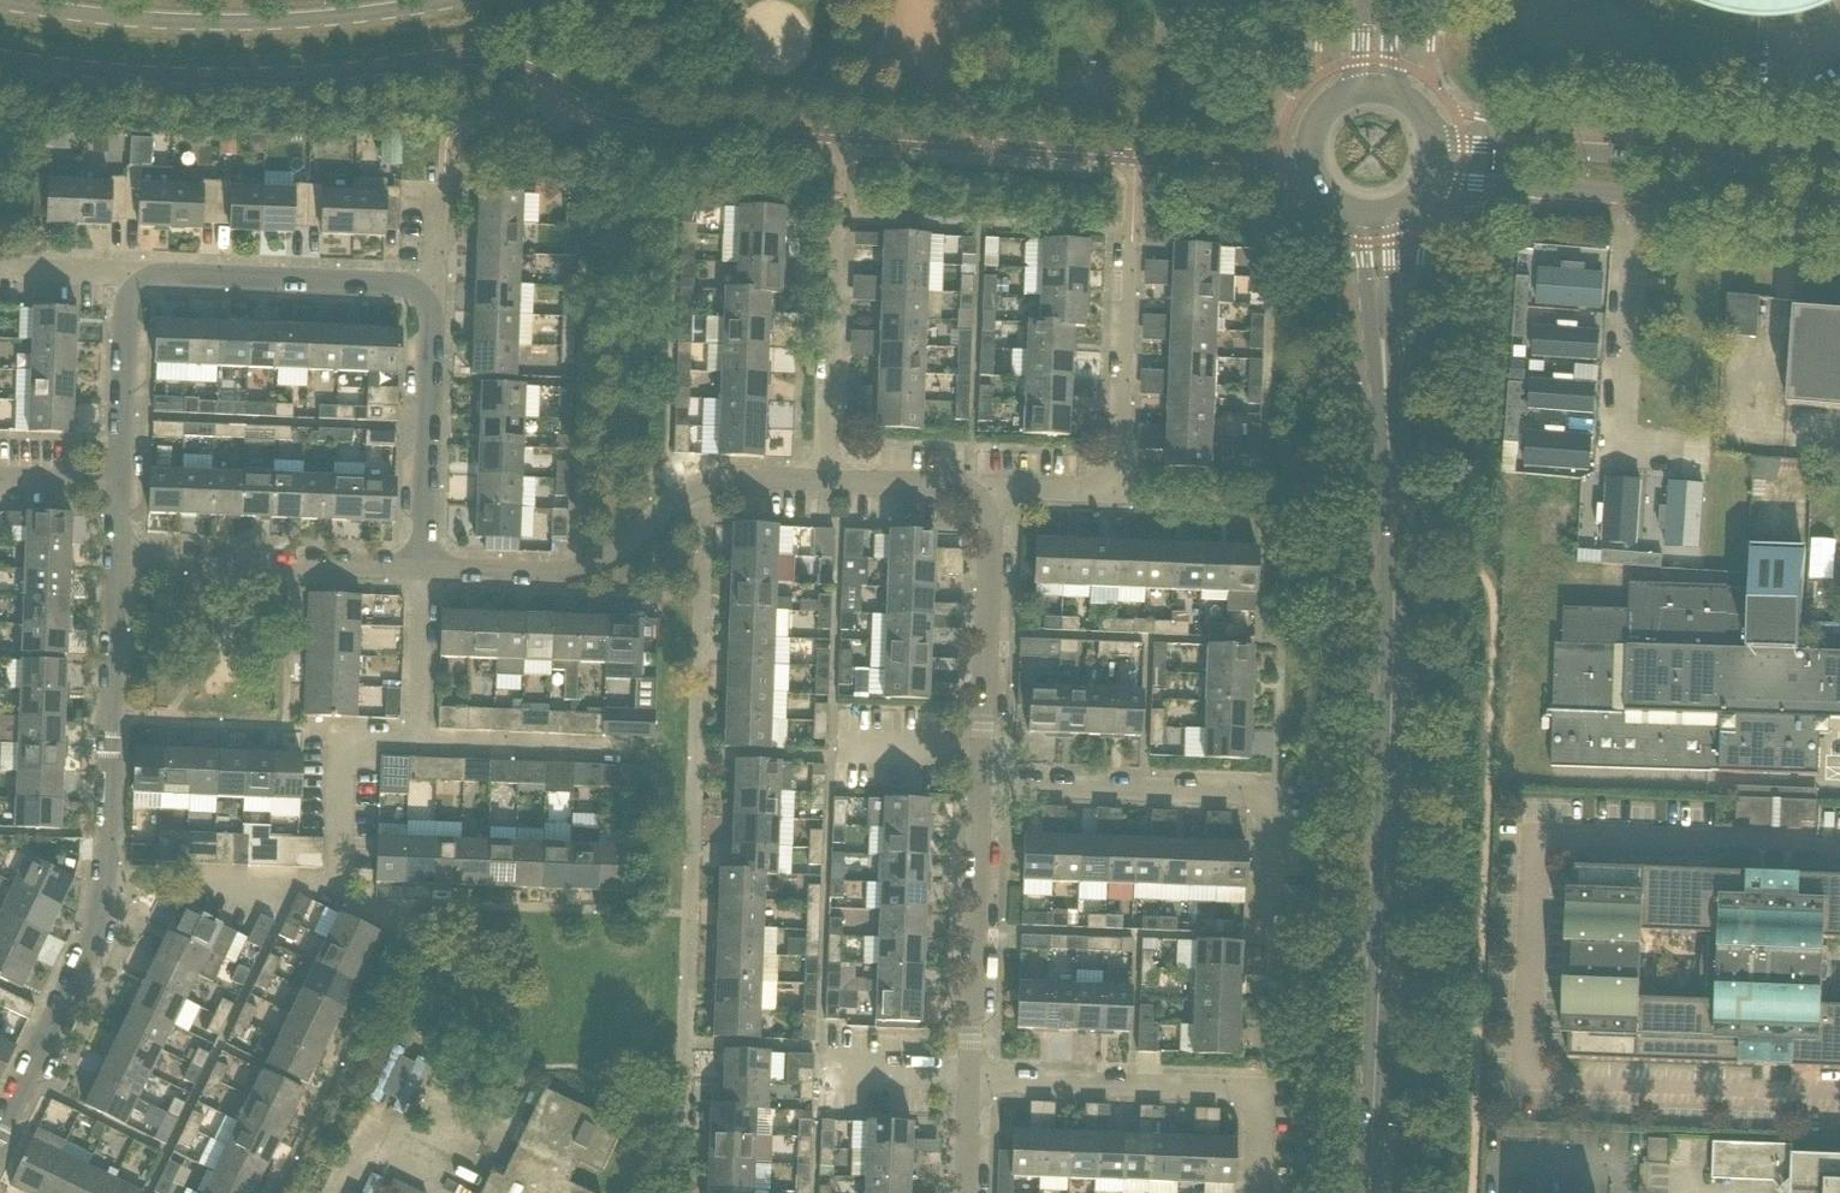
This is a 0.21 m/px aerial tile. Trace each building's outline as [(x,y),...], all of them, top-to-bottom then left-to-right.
[(382,130),(382,131),(381,165),(402,166),(403,130),(382,130)] [(53,132),(39,132),(39,146),(47,146),(53,141),(53,132)] [(93,136),(93,149),(109,149),(109,137),(93,136)] [(221,138),(221,155),(237,155),(237,138),(221,138)] [(141,156),(127,156),(126,177),(125,214),(139,214),(139,228),(170,229),(172,185),(173,169),(141,168),(141,156)] [(50,175),(35,174),(33,218),(34,218),(34,211),(48,211),(47,225),(78,226),(80,181),(81,166),(50,165),(50,175)] [(110,227),(111,213),(125,214),(126,177),(111,177),(111,182),(80,181),(78,226),(110,227)] [(202,231),(202,217),(217,217),(218,181),(202,180),(202,186),(172,185),(170,229),(202,231)] [(218,181),(217,217),(231,218),(230,232),(261,233),(263,189),(232,187),(232,181),(218,181)] [(293,220),(307,221),(309,185),(295,184),(295,190),(263,189),(261,233),(293,234),(293,220)] [(307,221),(322,221),(322,235),(353,236),(355,193),(354,193),(323,191),(323,185),(309,185),(307,221)] [(386,188),(386,194),(355,193),(353,236),(384,238),(385,224),(398,224),(398,232),(399,232),(401,188),(386,188)] [(522,224),(523,193),(479,192),(478,223),(522,224)] [(697,224),(698,207),(698,206),(684,206),(683,224),(697,224)] [(739,236),(784,238),(785,210),(728,208),(727,236),(739,236)] [(579,226),(580,209),(567,209),(566,225),(579,226)] [(521,254),(522,224),(478,223),(477,253),(521,254)] [(578,244),(579,226),(566,225),(566,243),(578,244)] [(884,235),(882,263),(928,265),(929,236),(884,235)] [(783,265),(784,238),(739,236),(738,264),(783,265)] [(975,256),(976,238),(963,238),(962,255),(975,256)] [(998,257),(998,239),(985,238),(985,256),(998,257)] [(1041,269),(1087,271),(1088,242),(1043,241),(1041,269)] [(681,262),(695,262),(696,244),(682,244),(681,262)] [(1177,246),(1175,274),(1234,276),(1235,248),(1177,246)] [(1254,277),(1268,277),(1269,250),(1246,249),(1245,265),(1255,265),(1254,277)] [(520,285),(521,254),(477,253),(476,283),(520,285)] [(694,279),(695,262),(681,262),(681,279),(694,279)] [(927,293),(928,265),(882,263),(881,290),(927,293)] [(1605,268),(1541,263),(1538,302),(1603,307),(1605,268)] [(738,264),(737,290),(736,291),(770,292),(770,294),(782,294),(783,265),(738,264)] [(577,287),(577,270),(565,269),(564,286),(577,287)] [(1040,297),(1086,298),(1087,271),(1041,269),(1040,297)] [(1174,302),(1220,303),(1235,304),(1236,276),(1234,276),(1175,274),(1174,302)] [(961,294),(973,294),(974,276),(962,276),(961,294)] [(984,277),(983,294),(996,295),(996,277),(984,277)] [(1268,277),(1254,277),(1253,295),(1267,296),(1268,277)] [(996,280),(996,293),(1008,293),(1008,281),(996,280)] [(475,314),(519,315),(520,285),(476,283),(475,314)] [(563,304),(576,304),(577,287),(564,286),(563,304)] [(694,289),(680,288),(679,317),(693,317),(694,289)] [(724,318),(769,320),(770,294),(770,292),(736,291),(737,290),(725,290),(724,318)] [(941,293),(927,293),(881,290),(880,318),(926,320),(940,320),(941,293)] [(973,311),(973,294),(961,294),(961,311),(973,311)] [(996,295),(983,294),(982,311),(995,312),(996,295)] [(1760,297),(1729,295),(1726,336),(1757,338),(1760,297)] [(1085,327),(1086,298),(1040,297),(1039,323),(1039,324),(1074,325),(1074,327),(1085,327)] [(1219,331),(1220,303),(1174,302),(1173,329),(1219,331)] [(1516,306),(1514,337),(1527,338),(1529,307),(1516,306)] [(76,342),(78,311),(34,309),(32,340),(76,342)] [(1795,309),(1788,406),(1839,410),(1839,313),(1795,309)] [(473,343),(517,345),(532,345),(533,316),(519,315),(475,314),(473,343)] [(1266,316),(1253,315),(1252,332),(1266,333),(1266,316)] [(575,347),(576,317),(563,317),(562,347),(575,347)] [(692,345),(693,317),(679,317),(678,344),(692,345)] [(723,346),(768,347),(769,320),(724,318),(723,346)] [(925,347),(926,320),(880,318),(879,345),(925,347)] [(157,321),(155,365),(187,366),(188,322),(157,321)] [(219,323),(188,322),(187,366),(217,367),(219,323)] [(250,325),(219,323),(217,367),(248,369),(250,325)] [(1027,351),(1073,353),(1074,327),(1074,325),(1039,324),(1039,323),(1028,323),(1027,351)] [(1537,324),(1535,355),(1600,360),(1603,329),(1537,324)] [(280,326),(250,325),(248,369),(278,370),(280,326)] [(310,327),(280,326),(278,370),(308,371),(310,327)] [(340,328),(310,327),(308,371),(339,372),(340,328)] [(370,330),(340,328),(339,372),(369,373),(370,330)] [(1218,358),(1219,331),(1173,329),(1172,357),(1218,358)] [(398,422),(398,408),(398,407),(399,389),(379,388),(379,374),(400,375),(401,331),(370,330),(369,373),(368,406),(367,421),(398,422)] [(959,348),(971,349),(972,333),(960,332),(959,348)] [(981,332),(981,349),(993,350),(994,332),(981,332)] [(1252,332),(1251,350),(1265,350),(1266,333),(1252,332)] [(31,371),(75,372),(76,342),(32,340),(31,371)] [(516,377),(517,345),(473,343),(472,375),(516,377)] [(692,345),(678,344),(677,372),(691,372),(692,345)] [(721,373),(767,375),(768,347),(723,346),(708,345),(707,373),(721,373)] [(924,374),(925,347),(879,345),(878,373),(924,374)] [(562,365),(574,365),(575,347),(562,347),(562,365)] [(970,366),(971,349),(959,348),(958,365),(970,366)] [(993,350),(981,349),(980,366),(993,367),(993,350)] [(1071,380),(1073,353),(1027,351),(1026,378),(1071,380)] [(1217,386),(1218,358),(1172,357),(1171,384),(1217,386)] [(1526,362),(1512,361),(1510,379),(1525,380),(1526,362)] [(1250,387),(1264,387),(1264,370),(1251,370),(1250,387)] [(74,403),(75,372),(31,371),(30,401),(74,403)] [(677,372),(676,399),(689,399),(691,372),(677,372)] [(766,402),(767,375),(721,373),(720,400),(766,402)] [(923,402),(924,374),(878,373),(877,400),(923,402)] [(1025,406),(1070,407),(1071,380),(1026,378),(1025,406)] [(1509,382),(1507,412),(1521,413),(1523,383),(1510,382),(1509,382)] [(1170,411),(1216,413),(1217,386),(1171,384),(1170,411)] [(524,417),(525,386),(481,385),(480,415),(524,417)] [(1597,390),(1533,385),(1530,414),(1594,419),(1597,390)] [(872,386),(849,387),(850,405),(873,405),(872,386)] [(979,386),(978,404),(992,404),(992,387),(979,386)] [(956,403),(969,404),(970,387),(957,387),(956,403)] [(1263,405),(1264,387),(1250,387),(1250,405),(1263,405)] [(154,397),(154,413),(185,414),(186,414),(187,399),(154,397)] [(689,399),(676,399),(675,426),(688,427),(689,425),(689,399)] [(766,402),(720,400),(705,400),(704,427),(765,429),(766,402)] [(876,428),(922,430),(923,402),(877,400),(876,428)] [(30,401),(29,432),(73,434),(74,403),(30,401)] [(215,415),(216,403),(198,402),(198,415),(215,415)] [(572,419),(572,402),(560,402),(559,418),(572,419)] [(245,416),(246,404),(216,403),(215,415),(245,416)] [(968,421),(969,404),(956,403),(955,420),(968,421)] [(276,417),(277,405),(246,404),(245,416),(276,417)] [(978,404),(978,421),(991,422),(992,404),(978,404)] [(277,405),(276,417),(294,418),(294,405),(277,405)] [(337,420),(337,407),(320,406),(319,419),(337,420)] [(1025,406),(1023,434),(1069,436),(1070,407),(1025,406)] [(355,408),(337,407),(337,420),(354,420),(355,408)] [(1215,440),(1216,413),(1170,411),(1169,439),(1215,440)] [(1519,444),(1521,413),(1507,412),(1505,442),(1519,444)] [(523,447),(524,417),(480,415),(479,446),(523,447)] [(571,437),(572,419),(559,418),(558,437),(571,437)] [(153,422),(152,438),(185,439),(186,424),(153,422)] [(198,424),(198,437),(214,437),(215,425),(198,424)] [(244,439),(245,426),(215,425),(214,437),(244,439)] [(674,454),(690,454),(691,426),(689,425),(688,427),(675,426),(674,454)] [(1248,441),(1262,442),(1262,425),(1249,425),(1248,441)] [(276,427),(245,426),(244,439),(275,440),(276,427)] [(293,428),(276,427),(275,440),(293,440),(293,428)] [(703,456),(764,458),(765,429),(704,427),(703,456)] [(318,441),(336,442),(336,429),(319,429),(318,441)] [(336,442),(353,443),(354,430),(336,429),(336,442)] [(397,448),(397,432),(367,431),(366,446),(397,448)] [(1592,477),(1594,441),(1526,436),(1523,473),(1592,477)] [(1168,467),(1214,469),(1215,440),(1169,439),(1168,467)] [(1261,460),(1262,442),(1248,441),(1247,459),(1261,460)] [(521,478),(523,447),(479,446),(478,476),(521,478)] [(1755,459),(1754,481),(1779,482),(1780,461),(1755,459)] [(302,520),(304,476),(304,462),(274,461),(274,475),(272,519),(302,520)] [(558,462),(557,479),(569,479),(570,463),(558,462)] [(335,463),(335,477),(333,521),(363,522),(365,478),(364,478),(364,468),(364,464),(335,463)] [(182,472),(151,470),(150,514),(180,515),(182,472)] [(1604,471),(1602,540),(1638,542),(1644,474),(1639,474),(1604,471)] [(211,517),(213,473),(182,472),(180,515),(211,517)] [(241,518),(243,474),(213,473),(211,517),(241,518)] [(272,519),(274,475),(243,474),(241,518),(272,519)] [(333,521),(335,477),(304,476),(302,520),(333,521)] [(520,508),(521,479),(521,478),(478,476),(477,506),(520,508)] [(1706,480),(1670,477),(1664,545),(1701,547),(1706,480)] [(395,480),(384,479),(365,478),(363,522),(394,524),(395,480)] [(556,497),(554,497),(553,509),(568,510),(569,479),(557,479),(556,497)] [(485,539),(485,550),(518,552),(520,508),(477,506),(476,538),(485,539)] [(552,541),(567,542),(568,510),(553,509),(553,510),(538,509),(537,515),(553,516),(552,541)] [(72,544),(73,516),(6,513),(6,527),(26,529),(26,542),(72,544)] [(793,528),(733,526),(732,554),(777,556),(792,557),(793,528)] [(834,530),(815,529),(814,557),(820,557),(833,558),(834,530)] [(863,531),(844,530),(843,558),(858,558),(863,558),(863,531)] [(934,562),(935,534),(889,532),(888,560),(934,562)] [(1036,539),(1034,585),(1062,586),(1064,541),(1036,539)] [(1090,587),(1091,542),(1064,541),(1062,586),(1090,587)] [(1812,541),(1810,575),(1827,576),(1829,541),(1812,541)] [(25,570),(71,571),(72,544),(26,542),(25,570)] [(1117,588),(1119,543),(1091,542),(1090,587),(1117,588)] [(1145,589),(1146,544),(1119,543),(1117,588),(1117,603),(1144,604),(1145,589)] [(1172,590),(1174,545),(1146,544),(1145,589),(1172,590)] [(1200,591),(1201,546),(1174,545),(1172,590),(1200,591)] [(1227,592),(1228,547),(1201,546),(1200,591),(1227,592)] [(1227,592),(1256,594),(1257,548),(1228,547),(1227,592)] [(1564,630),(1800,638),(1803,552),(1751,550),(1750,573),(1750,589),(1729,589),(1729,587),(1635,584),(1630,584),(1630,610),(1564,608),(1564,630)] [(1603,551),(1602,564),(1627,566),(1632,566),(1633,553),(1603,551)] [(1633,553),(1632,566),(1635,566),(1662,568),(1663,555),(1633,553)] [(730,582),(776,584),(777,556),(732,554),(730,582)] [(819,575),(833,576),(833,558),(820,557),(819,575)] [(862,586),(862,575),(857,575),(858,558),(843,558),(842,586),(862,586)] [(887,587),(933,589),(934,562),(888,560),(887,587)] [(70,599),(71,571),(25,570),(24,597),(70,599)] [(792,598),(776,598),(776,584),(730,582),(729,609),(775,610),(791,611),(792,598)] [(842,586),(841,613),(854,613),(861,614),(862,586),(842,586)] [(886,615),(932,616),(933,589),(887,587),(886,615)] [(360,627),(361,596),(310,594),(308,625),(360,627)] [(819,595),(818,602),(800,601),(799,612),(818,613),(818,612),(831,613),(832,596),(819,595)] [(69,626),(70,599),(24,597),(23,624),(69,626)] [(945,625),(961,625),(960,603),(945,604),(945,625)] [(774,638),(775,610),(729,609),(728,637),(774,638)] [(470,613),(443,612),(441,658),(468,659),(470,613)] [(818,612),(818,613),(817,630),(831,630),(831,613),(818,612)] [(496,660),(498,614),(470,613),(468,659),(496,660)] [(854,613),(841,613),(841,631),(854,631),(854,613)] [(525,615),(498,614),(496,660),(496,675),(524,677),(524,661),(525,615)] [(551,662),(553,616),(525,615),(524,661),(551,662)] [(885,642),(931,644),(932,616),(886,615),(885,642)] [(551,670),(566,671),(565,701),(578,701),(578,678),(579,663),(581,617),(553,616),(551,662),(551,670)] [(608,618),(581,617),(579,663),(605,664),(606,664),(608,618)] [(1060,631),(1061,618),(1044,617),(1043,630),(1060,631)] [(642,656),(635,655),(636,619),(608,618),(606,664),(605,664),(605,679),(640,681),(642,656)] [(1061,618),(1060,631),(1078,632),(1079,619),(1061,618)] [(1115,633),(1116,621),(1099,620),(1099,632),(1115,633)] [(1116,621),(1115,633),(1133,634),(1134,621),(1116,621)] [(1171,635),(1172,623),(1155,622),(1154,635),(1171,635)] [(1172,623),(1171,635),(1188,636),(1188,623),(1172,623)] [(1208,637),(1225,637),(1226,624),(1209,623),(1208,637)] [(22,653),(67,655),(69,626),(23,624),(22,653)] [(1226,624),(1225,637),(1243,638),(1243,625),(1226,624)] [(307,655),(359,657),(360,627),(308,625),(307,655)] [(1839,719),(1839,653),(1800,652),(1800,638),(1564,630),(1563,644),(1556,644),(1552,767),(1712,772),(1712,771),(1720,771),(1720,772),(1819,775),(1820,735),(1832,735),(1832,719),(1839,719)] [(727,664),(773,666),(774,638),(728,637),(727,664)] [(1032,640),(1031,658),(1061,659),(1061,653),(1060,653),(1060,640),(1032,640)] [(1077,653),(1078,641),(1060,640),(1060,653),(1061,653),(1077,653)] [(884,669),(930,671),(931,644),(885,642),(884,669)] [(1098,642),(1098,656),(1115,656),(1115,642),(1098,642)] [(1132,657),(1133,643),(1115,642),(1115,656),(1132,657)] [(1166,673),(1167,644),(1153,644),(1152,672),(1166,673)] [(1253,648),(1207,646),(1206,674),(1252,676),(1253,648)] [(816,667),(829,668),(830,650),(816,650),(816,667)] [(840,651),(839,668),(851,668),(852,651),(840,651)] [(306,685),(358,687),(359,657),(307,655),(306,685)] [(942,681),(958,682),(958,659),(943,658),(942,681)] [(66,692),(67,663),(22,661),(21,690),(66,692)] [(726,691),(772,693),(787,693),(788,666),(773,666),(727,664),(726,691)] [(815,695),(828,696),(829,668),(816,667),(815,695)] [(851,668),(839,668),(838,685),(850,686),(851,668)] [(929,700),(930,671),(884,669),(870,669),(868,698),(929,700)] [(1165,691),(1166,673),(1152,672),(1152,690),(1165,691)] [(1205,702),(1251,704),(1252,676),(1206,674),(1205,702)] [(1018,707),(1030,707),(1029,733),(1056,734),(1058,688),(1058,676),(1019,675),(1018,707)] [(305,716),(357,718),(358,687),(306,685),(305,716)] [(1086,689),(1058,688),(1056,734),(1085,735),(1086,689)] [(1113,690),(1086,689),(1085,735),(1112,736),(1113,690)] [(65,719),(66,692),(21,690),(20,717),(65,719)] [(1112,736),(1140,737),(1142,691),(1113,690),(1112,736)] [(725,719),(771,720),(772,693),(726,691),(725,719)] [(1204,729),(1250,731),(1251,704),(1205,702),(1204,729)] [(814,705),(814,722),(827,722),(828,705),(814,705)] [(401,706),(385,706),(385,717),(400,718),(401,706)] [(466,708),(439,707),(438,730),(465,731),(466,708)] [(495,709),(466,708),(465,731),(494,732),(495,709)] [(522,710),(495,709),(494,732),(521,733),(522,710)] [(549,711),(522,710),(521,733),(549,734),(549,711)] [(604,710),(604,713),(603,736),(653,738),(654,712),(604,710)] [(577,712),(549,711),(549,734),(576,735),(577,712)] [(1150,727),(1163,728),(1164,712),(1151,711),(1150,727)] [(604,713),(577,712),(576,735),(603,736),(604,713)] [(65,719),(20,717),(0,716),(0,717),(0,744),(19,744),(64,746),(65,719)] [(725,719),(724,747),(785,749),(786,721),(771,720),(725,719)] [(827,722),(814,722),(813,739),(826,740),(827,722)] [(1163,728),(1150,727),(1149,745),(1163,745),(1163,728)] [(1204,729),(1203,758),(1249,760),(1250,731),(1204,729)] [(63,773),(64,746),(19,744),(17,771),(63,773)] [(161,795),(163,749),(136,748),(133,811),(161,812),(161,795)] [(191,750),(163,749),(161,795),(189,796),(191,750)] [(217,797),(218,751),(191,750),(189,796),(217,797)] [(246,753),(218,751),(217,797),(244,798),(246,753)] [(246,753),(244,798),(244,815),(271,816),(273,754),(246,753)] [(300,801),(302,755),(273,754),(271,816),(271,819),(300,819),(300,801)] [(381,757),(380,794),(408,795),(409,779),(410,758),(381,757)] [(409,779),(437,780),(438,759),(410,758),(409,779)] [(465,760),(438,759),(437,780),(464,781),(465,760)] [(465,760),(464,781),(491,782),(492,761),(465,760)] [(520,762),(492,761),(491,782),(508,783),(507,800),(518,800),(519,792),(520,762)] [(548,763),(520,762),(519,792),(546,794),(546,792),(548,763)] [(735,762),(734,790),(778,791),(778,793),(791,794),(792,764),(735,762)] [(574,786),(575,764),(548,763),(546,792),(574,794),(574,786)] [(575,764),(574,786),(601,787),(602,765),(575,764)] [(811,792),(824,793),(826,764),(813,764),(811,792)] [(636,798),(637,767),(602,765),(601,787),(601,795),(636,798)] [(62,801),(63,773),(17,771),(16,799),(62,801)] [(734,790),(733,817),(777,819),(778,793),(778,791),(734,790)] [(824,811),(824,793),(811,792),(811,810),(824,811)] [(835,798),(833,826),(845,826),(846,810),(848,810),(848,799),(835,798)] [(1817,823),(1818,801),(1737,798),(1736,819),(1751,820),(1750,827),(1802,829),(1803,822),(1817,823)] [(16,799),(15,828),(61,829),(62,801),(16,799)] [(883,828),(929,830),(930,802),(869,799),(869,827),(883,828)] [(1043,832),(1065,833),(1066,806),(1044,806),(1043,832)] [(1119,826),(1119,809),(1097,809),(1097,826),(1119,826)] [(1151,827),(1175,828),(1175,811),(1152,810),(1151,827)] [(1230,828),(1231,813),(1206,812),(1206,827),(1230,828)] [(570,890),(597,891),(600,831),(600,814),(573,813),(572,828),(570,890)] [(777,819),(733,817),(732,845),(776,846),(791,847),(792,819),(777,819)] [(407,821),(407,825),(405,884),(433,885),(435,822),(407,821)] [(433,885),(460,886),(462,840),(462,824),(435,822),(433,885)] [(250,836),(248,866),(264,867),(265,836),(271,836),(271,827),(244,825),(244,835),(250,836)] [(379,825),(377,883),(405,884),(407,825),(379,825)] [(844,844),(845,826),(833,826),(833,843),(844,844)] [(544,844),(542,889),(570,890),(572,828),(545,827),(544,844)] [(928,857),(929,830),(883,828),(882,855),(928,857)] [(822,848),(823,831),(810,830),(810,848),(822,848)] [(600,831),(597,891),(625,892),(627,847),(634,847),(635,833),(600,831)] [(159,862),(160,862),(189,864),(190,833),(175,833),(175,838),(161,837),(160,846),(159,846),(159,862)] [(189,864),(205,864),(206,834),(190,833),(189,864)] [(219,865),(220,834),(206,834),(205,864),(219,865)] [(234,865),(235,835),(220,834),(219,865),(234,865)] [(244,835),(235,835),(234,865),(248,866),(250,836),(244,835)] [(1051,882),(1053,836),(1025,835),(1023,895),(1051,896),(1051,882)] [(280,837),(271,836),(265,836),(264,867),(279,867),(280,837)] [(1079,883),(1081,837),(1053,836),(1051,882),(1079,883)] [(280,837),(279,867),(294,868),(294,853),(295,837),(280,837)] [(325,839),(301,838),(295,837),(294,853),(324,854),(325,839)] [(1106,884),(1108,838),(1081,837),(1079,883),(1106,884)] [(1134,885),(1136,839),(1108,838),(1106,884),(1134,885)] [(1161,886),(1163,841),(1136,839),(1134,885),(1161,886)] [(489,841),(462,840),(460,886),(487,887),(489,841)] [(517,843),(489,841),(487,887),(515,888),(517,843)] [(1190,842),(1163,841),(1161,886),(1160,901),(1187,902),(1190,842)] [(1216,888),(1218,843),(1190,842),(1187,902),(1215,903),(1216,888)] [(544,844),(517,843),(515,888),(542,889),(544,844)] [(1244,890),(1246,844),(1218,843),(1216,888),(1244,890)] [(132,845),(132,846),(131,861),(159,862),(159,846),(132,845)] [(775,873),(776,846),(732,845),(731,871),(731,872),(775,873)] [(822,866),(822,848),(810,848),(809,865),(822,866)] [(324,869),(324,854),(294,853),(294,868),(324,869)] [(927,885),(928,857),(882,855),(881,883),(927,885)] [(74,878),(28,856),(15,883),(61,906),(74,878)] [(831,864),(831,881),(844,882),(845,865),(831,864)] [(1839,939),(1839,877),(1577,867),(1569,1059),(1839,1069),(1839,1007),(1822,1006),(1825,939),(1839,939)] [(718,899),(764,900),(765,876),(775,877),(775,873),(731,872),(731,871),(719,870),(718,899)] [(831,881),(830,900),(844,900),(844,882),(831,881)] [(15,883),(2,911),(48,933),(61,906),(15,883)] [(926,912),(927,885),(881,883),(880,910),(926,912)] [(820,903),(821,886),(808,885),(807,902),(820,903)] [(285,922),(299,929),(312,901),(298,894),(285,922)] [(717,926),(763,928),(764,900),(718,899),(717,926)] [(820,921),(820,903),(807,902),(806,929),(819,930),(820,921)] [(181,906),(169,931),(210,951),(222,926),(181,906)] [(925,939),(926,912),(880,910),(879,937),(925,939)] [(0,915),(0,944),(35,961),(48,933),(2,911),(0,915)] [(1049,926),(1050,914),(1022,913),(1022,925),(1049,926)] [(327,940),(368,960),(380,934),(339,914),(327,940)] [(1050,914),(1049,926),(1067,927),(1067,914),(1050,914)] [(261,949),(274,923),(275,922),(261,915),(247,942),(261,949)] [(1104,929),(1105,917),(1089,916),(1088,928),(1104,929)] [(1105,917),(1104,929),(1122,930),(1122,918),(1105,917)] [(1159,931),(1160,918),(1143,917),(1142,930),(1159,931)] [(1160,918),(1159,931),(1177,932),(1177,919),(1160,918)] [(829,936),(841,936),(841,921),(829,920),(829,936)] [(1198,932),(1214,933),(1214,921),(1199,920),(1198,932)] [(1214,933),(1231,934),(1232,921),(1214,921),(1214,933)] [(293,942),(299,929),(285,922),(279,935),(293,942)] [(776,956),(777,929),(763,928),(717,926),(716,954),(776,956)] [(818,957),(819,942),(818,942),(819,930),(806,929),(805,957),(818,957)] [(198,976),(214,984),(225,958),(210,951),(169,931),(157,956),(198,976)] [(1049,950),(1049,936),(1021,935),(1021,948),(1049,950)] [(840,964),(841,936),(829,936),(828,954),(829,954),(828,964),(840,964)] [(1049,936),(1049,950),(1066,950),(1067,937),(1049,936)] [(925,939),(879,937),(864,937),(863,965),(878,965),(924,967),(925,939)] [(1086,951),(1103,952),(1104,938),(1087,938),(1086,951)] [(1121,939),(1104,938),(1103,952),(1133,953),(1133,939),(1121,939)] [(315,964),(356,984),(368,960),(327,940),(315,964)] [(1242,944),(1196,942),(1195,971),(1241,972),(1242,944)] [(22,989),(35,961),(0,944),(0,978),(22,989)] [(1142,951),(1141,969),(1154,969),(1155,952),(1142,951)] [(270,954),(262,970),(274,975),(281,959),(270,954)] [(715,981),(777,983),(778,956),(776,956),(716,954),(715,981)] [(157,956),(145,980),(145,981),(186,1001),(198,976),(157,956)] [(805,984),(817,985),(818,957),(805,957),(805,975),(805,984)] [(303,989),(344,1009),(356,984),(315,964),(303,989)] [(828,964),(827,991),(840,991),(840,964),(828,964)] [(243,987),(251,971),(239,965),(231,981),(243,987)] [(923,994),(924,967),(878,965),(877,992),(923,994)] [(1153,986),(1154,969),(1141,969),(1141,985),(1153,986)] [(262,970),(255,984),(266,990),(274,975),(262,970)] [(1076,982),(1101,981),(1100,971),(1076,972),(1076,982)] [(1240,1000),(1241,972),(1195,971),(1194,998),(1240,1000)] [(133,1006),(174,1026),(186,1001),(145,981),(133,1006)] [(714,1008),(760,1010),(776,1010),(777,983),(715,981),(714,1008)] [(1047,984),(1019,983),(1017,1029),(1045,1030),(1047,984)] [(803,1011),(816,1012),(817,985),(805,984),(804,996),(803,1011)] [(1075,985),(1047,984),(1045,1030),(1073,1031),(1075,985)] [(1102,986),(1075,985),(1073,1031),(1100,1032),(1102,986)] [(1100,1032),(1129,1033),(1131,987),(1102,986),(1100,1032)] [(291,1013),(332,1034),(344,1009),(303,989),(291,1013)] [(827,991),(826,1020),(838,1020),(840,991),(827,991)] [(36,1006),(8,992),(1,1006),(29,1020),(36,1006)] [(877,992),(876,1021),(921,1023),(923,994),(877,992)] [(1239,1027),(1240,1000),(1194,998),(1193,1025),(1239,1027)] [(226,1021),(234,1005),(223,999),(215,1016),(226,1021)] [(258,1009),(246,1003),(238,1019),(250,1024),(258,1009)] [(133,1006),(121,1030),(162,1051),(174,1026),(133,1006)] [(1139,1023),(1152,1024),(1153,1006),(1140,1006),(1139,1023)] [(714,1008),(713,1037),(759,1039),(760,1010),(714,1008)] [(815,1030),(816,1019),(816,1012),(803,1011),(802,1029),(815,1030)] [(279,1039),(320,1058),(332,1034),(291,1013),(279,1039)] [(219,1036),(226,1021),(215,1016),(208,1030),(219,1036)] [(243,1040),(250,1024),(238,1019),(231,1034),(243,1040)] [(1139,1023),(1138,1052),(1157,1053),(1158,1024),(1152,1024),(1139,1023)] [(1239,1027),(1193,1025),(1181,1025),(1180,1053),(1238,1055),(1239,1027)] [(162,1051),(121,1030),(109,1055),(150,1075),(162,1051)] [(16,1047),(0,1039),(0,1079),(16,1047)] [(267,1064),(308,1084),(320,1058),(279,1039),(267,1064)] [(202,1071),(210,1054),(200,1049),(192,1065),(202,1071)] [(770,1053),(724,1051),(723,1079),(769,1081),(783,1082),(784,1054),(770,1053)] [(406,1107),(425,1065),(394,1052),(375,1093),(406,1107)] [(787,1054),(787,1071),(786,1082),(801,1083),(801,1082),(813,1083),(814,1055),(787,1054)] [(109,1055),(97,1079),(97,1080),(138,1100),(139,1099),(150,1075),(109,1055)] [(217,1062),(210,1078),(221,1083),(229,1068),(217,1062)] [(184,1080),(195,1085),(202,1071),(192,1065),(184,1080)] [(250,1097),(292,1117),(304,1092),(262,1072),(250,1097)] [(210,1078),(202,1093),(214,1098),(221,1083),(210,1078)] [(723,1079),(722,1106),(722,1107),(756,1108),(756,1111),(768,1111),(769,1081),(723,1079)] [(126,1125),(127,1124),(134,1109),(146,1115),(151,1105),(139,1099),(138,1100),(97,1080),(85,1105),(126,1125)] [(800,1100),(813,1101),(813,1083),(801,1082),(801,1083),(800,1100)] [(508,1115),(518,1093),(503,1086),(493,1107),(508,1115)] [(569,1183),(579,1162),(601,1173),(624,1127),(545,1088),(502,1177),(491,1172),(481,1192),(590,1192),(569,1183)] [(238,1122),(279,1143),(292,1117),(250,1097),(238,1122)] [(174,1098),(166,1114),(179,1120),(186,1104),(174,1098)] [(1110,1130),(1110,1104),(1086,1103),(1085,1130),(1110,1130)] [(710,1105),(709,1134),(755,1135),(756,1111),(756,1108),(722,1107),(722,1106),(710,1105)] [(1163,1132),(1163,1106),(1142,1106),(1142,1132),(1163,1132)] [(1196,1108),(1196,1123),(1218,1124),(1219,1109),(1196,1108)] [(193,1111),(185,1128),(197,1133),(205,1117),(193,1111)] [(179,1120),(166,1114),(154,1139),(166,1145),(179,1120)] [(811,1138),(812,1121),(799,1121),(799,1137),(811,1138)] [(104,1132),(106,1127),(96,1122),(94,1127),(91,1133),(102,1137),(104,1132)] [(226,1147),(267,1167),(279,1143),(238,1122),(226,1147)] [(913,1124),(867,1122),(866,1151),(912,1152),(913,1124)] [(10,1186),(25,1192),(41,1192),(66,1142),(38,1128),(10,1186)] [(185,1128),(178,1143),(191,1148),(197,1133),(185,1128)] [(821,1131),(820,1149),(834,1150),(835,1132),(821,1131)] [(998,1192),(1011,1192),(1012,1177),(1040,1178),(1041,1132),(1013,1131),(1013,1151),(1000,1151),(998,1192)] [(1041,1132),(1040,1178),(1039,1190),(1066,1191),(1067,1179),(1069,1133),(1041,1132)] [(1094,1180),(1096,1134),(1069,1133),(1067,1179),(1094,1180)] [(708,1161),(754,1163),(755,1135),(709,1134),(708,1161)] [(1095,1180),(1095,1192),(1119,1192),(1122,1192),(1124,1135),(1096,1134),(1094,1180),(1095,1180)] [(1124,1135),(1122,1192),(1149,1192),(1151,1136),(1124,1135)] [(1151,1136),(1149,1192),(1176,1192),(1177,1183),(1178,1137),(1151,1136)] [(798,1155),(811,1155),(811,1138),(799,1137),(798,1155)] [(1205,1184),(1207,1138),(1178,1137),(1177,1183),(1205,1184)] [(1235,1139),(1207,1138),(1205,1184),(1205,1192),(1232,1192),(1235,1139)] [(1650,1138),(1649,1164),(1668,1164),(1669,1139),(1650,1138)] [(924,1163),(939,1163),(940,1141),(925,1141),(924,1163)] [(88,1166),(93,1155),(66,1142),(41,1192),(75,1192),(88,1166)] [(1794,1154),(1794,1145),(1714,1142),(1713,1179),(1782,1182),(1781,1190),(1791,1190),(1791,1192),(1839,1192),(1839,1156),(1794,1154)] [(214,1171),(255,1191),(267,1167),(226,1147),(214,1171)] [(820,1149),(820,1166),(833,1166),(834,1150),(820,1149)] [(911,1180),(912,1152),(866,1151),(865,1178),(911,1180)] [(161,1177),(174,1183),(182,1167),(170,1160),(161,1177)] [(707,1189),(753,1190),(754,1163),(708,1161),(707,1189)] [(88,1166),(75,1192),(109,1192),(116,1179),(88,1166)] [(145,1171),(140,1179),(146,1182),(150,1173),(145,1171)] [(255,1191),(214,1171),(204,1192),(255,1192),(255,1191)] [(366,1192),(369,1192),(423,1192),(372,1175),(366,1192)] [(809,1192),(810,1175),(797,1175),(796,1192),(809,1192)] [(174,1183),(161,1177),(154,1192),(156,1192),(169,1192),(174,1183)] [(911,1180),(865,1178),(864,1192),(910,1192),(911,1180)] [(143,1192),(116,1179),(109,1192),(143,1192)]
